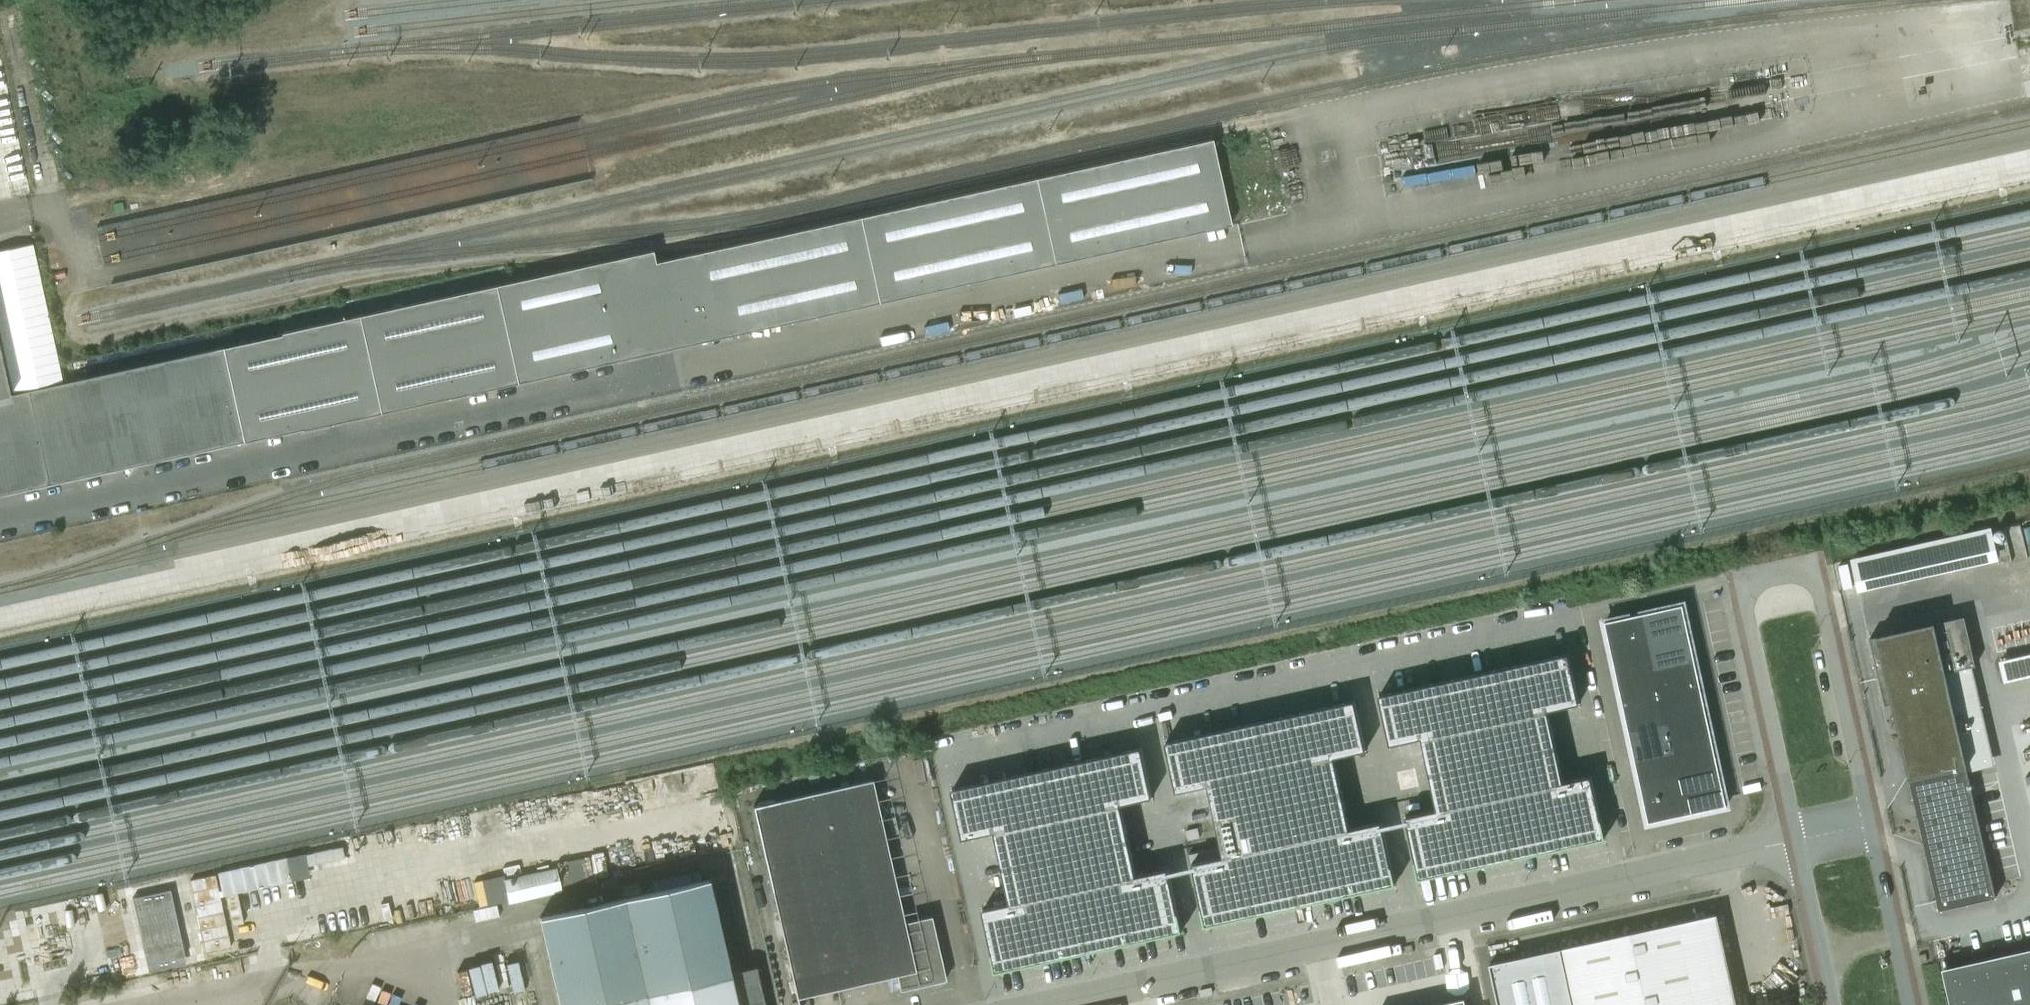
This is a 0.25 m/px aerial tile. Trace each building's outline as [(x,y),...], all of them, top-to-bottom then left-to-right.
[(49,485),(137,465),(245,442),(302,431),(625,359),(626,359),(631,339),(620,289),(687,274),(698,324),(717,319),(721,338),(1231,225),(1212,139),(731,246),(655,263),(652,251),(508,283),(281,333),(281,335),(224,348),(9,395),(0,352),(0,495),(49,485)] [(33,244),(0,251),(0,333),(13,392),(63,382),(58,360),(33,244)] [(1987,529),(1843,553),(1849,588),(1993,564),(1987,529)] [(1683,605),(1644,614),(1650,642),(1689,634),(1683,605)] [(1605,622),(1611,651),(1650,642),(1644,614),(1605,622)] [(1870,639),(1885,706),(1892,704),(1909,781),(1910,780),(1939,910),(1996,898),(1945,673),(1976,666),(1965,617),(1870,639)] [(1689,634),(1650,642),(1656,671),(1696,663),(1689,634)] [(1611,651),(1617,680),(1656,671),(1650,642),(1611,651)] [(1563,655),(1378,695),(1389,746),(1421,739),(1436,810),(1405,817),(1418,879),(1599,839),(1585,777),(1558,783),(1542,713),(1574,706),(1563,655)] [(1696,663),(1656,671),(1663,700),(1702,691),(1696,663)] [(1617,680),(1624,708),(1663,700),(1656,671),(1617,680)] [(1702,691),(1663,700),(1669,729),(1708,720),(1702,691)] [(1352,700),(1162,741),(1174,793),(1207,786),(1222,857),(1190,864),(1204,927),(1393,885),(1379,823),(1347,830),(1331,759),(1363,752),(1352,700)] [(1624,708),(1630,737),(1669,729),(1663,700),(1624,708)] [(1708,720),(1669,729),(1675,757),(1714,749),(1708,720)] [(1630,737),(1636,766),(1675,757),(1669,729),(1630,737)] [(1141,747),(951,789),(962,840),(994,833),(1009,904),(982,910),(992,955),(995,972),(1182,931),(1168,869),(1137,876),(1121,805),(1153,798),(1141,747)] [(1714,749),(1675,757),(1682,786),(1721,777),(1714,749)] [(1636,766),(1643,794),(1682,786),(1675,757),(1636,766)] [(1721,777),(1682,786),(1688,815),(1727,806),(1721,777)] [(871,779),(752,806),(796,998),(895,975),(899,990),(945,980),(930,916),(904,922),(871,779)] [(1682,786),(1643,794),(1649,823),(1688,815),(1682,786)] [(556,868),(503,879),(508,903),(561,891),(556,868)] [(560,1004),(764,1004),(755,966),(729,972),(708,878),(540,916),(560,1004)] [(1717,915),(1489,964),(1498,1004),(1737,1004),(1717,915)] [(1947,972),(1954,1004),(2029,1004),(2029,953),(1947,972)]
